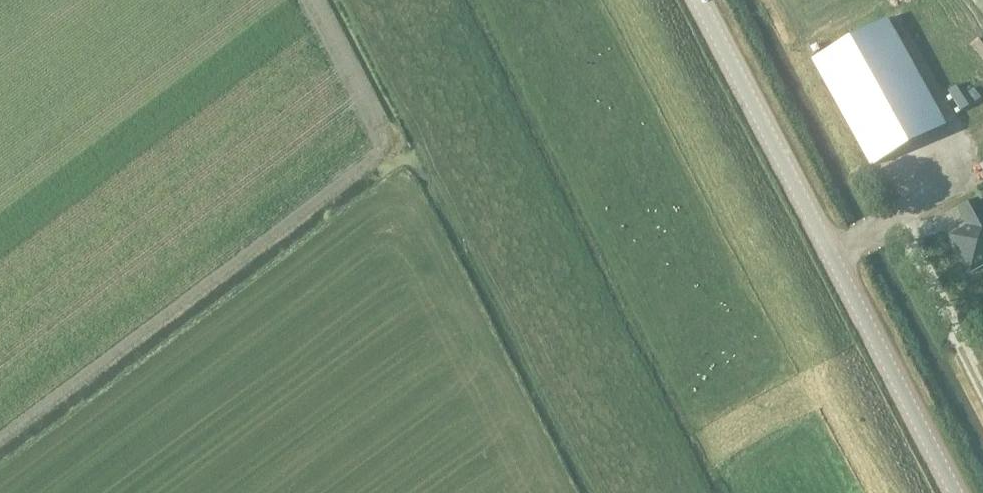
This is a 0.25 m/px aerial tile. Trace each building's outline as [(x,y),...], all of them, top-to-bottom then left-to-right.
[(871,167),(945,124),(887,19),(812,60),(871,167)] [(982,267),(982,210),(978,201),(959,211),(967,227),(949,237),(970,274),(982,267)]
